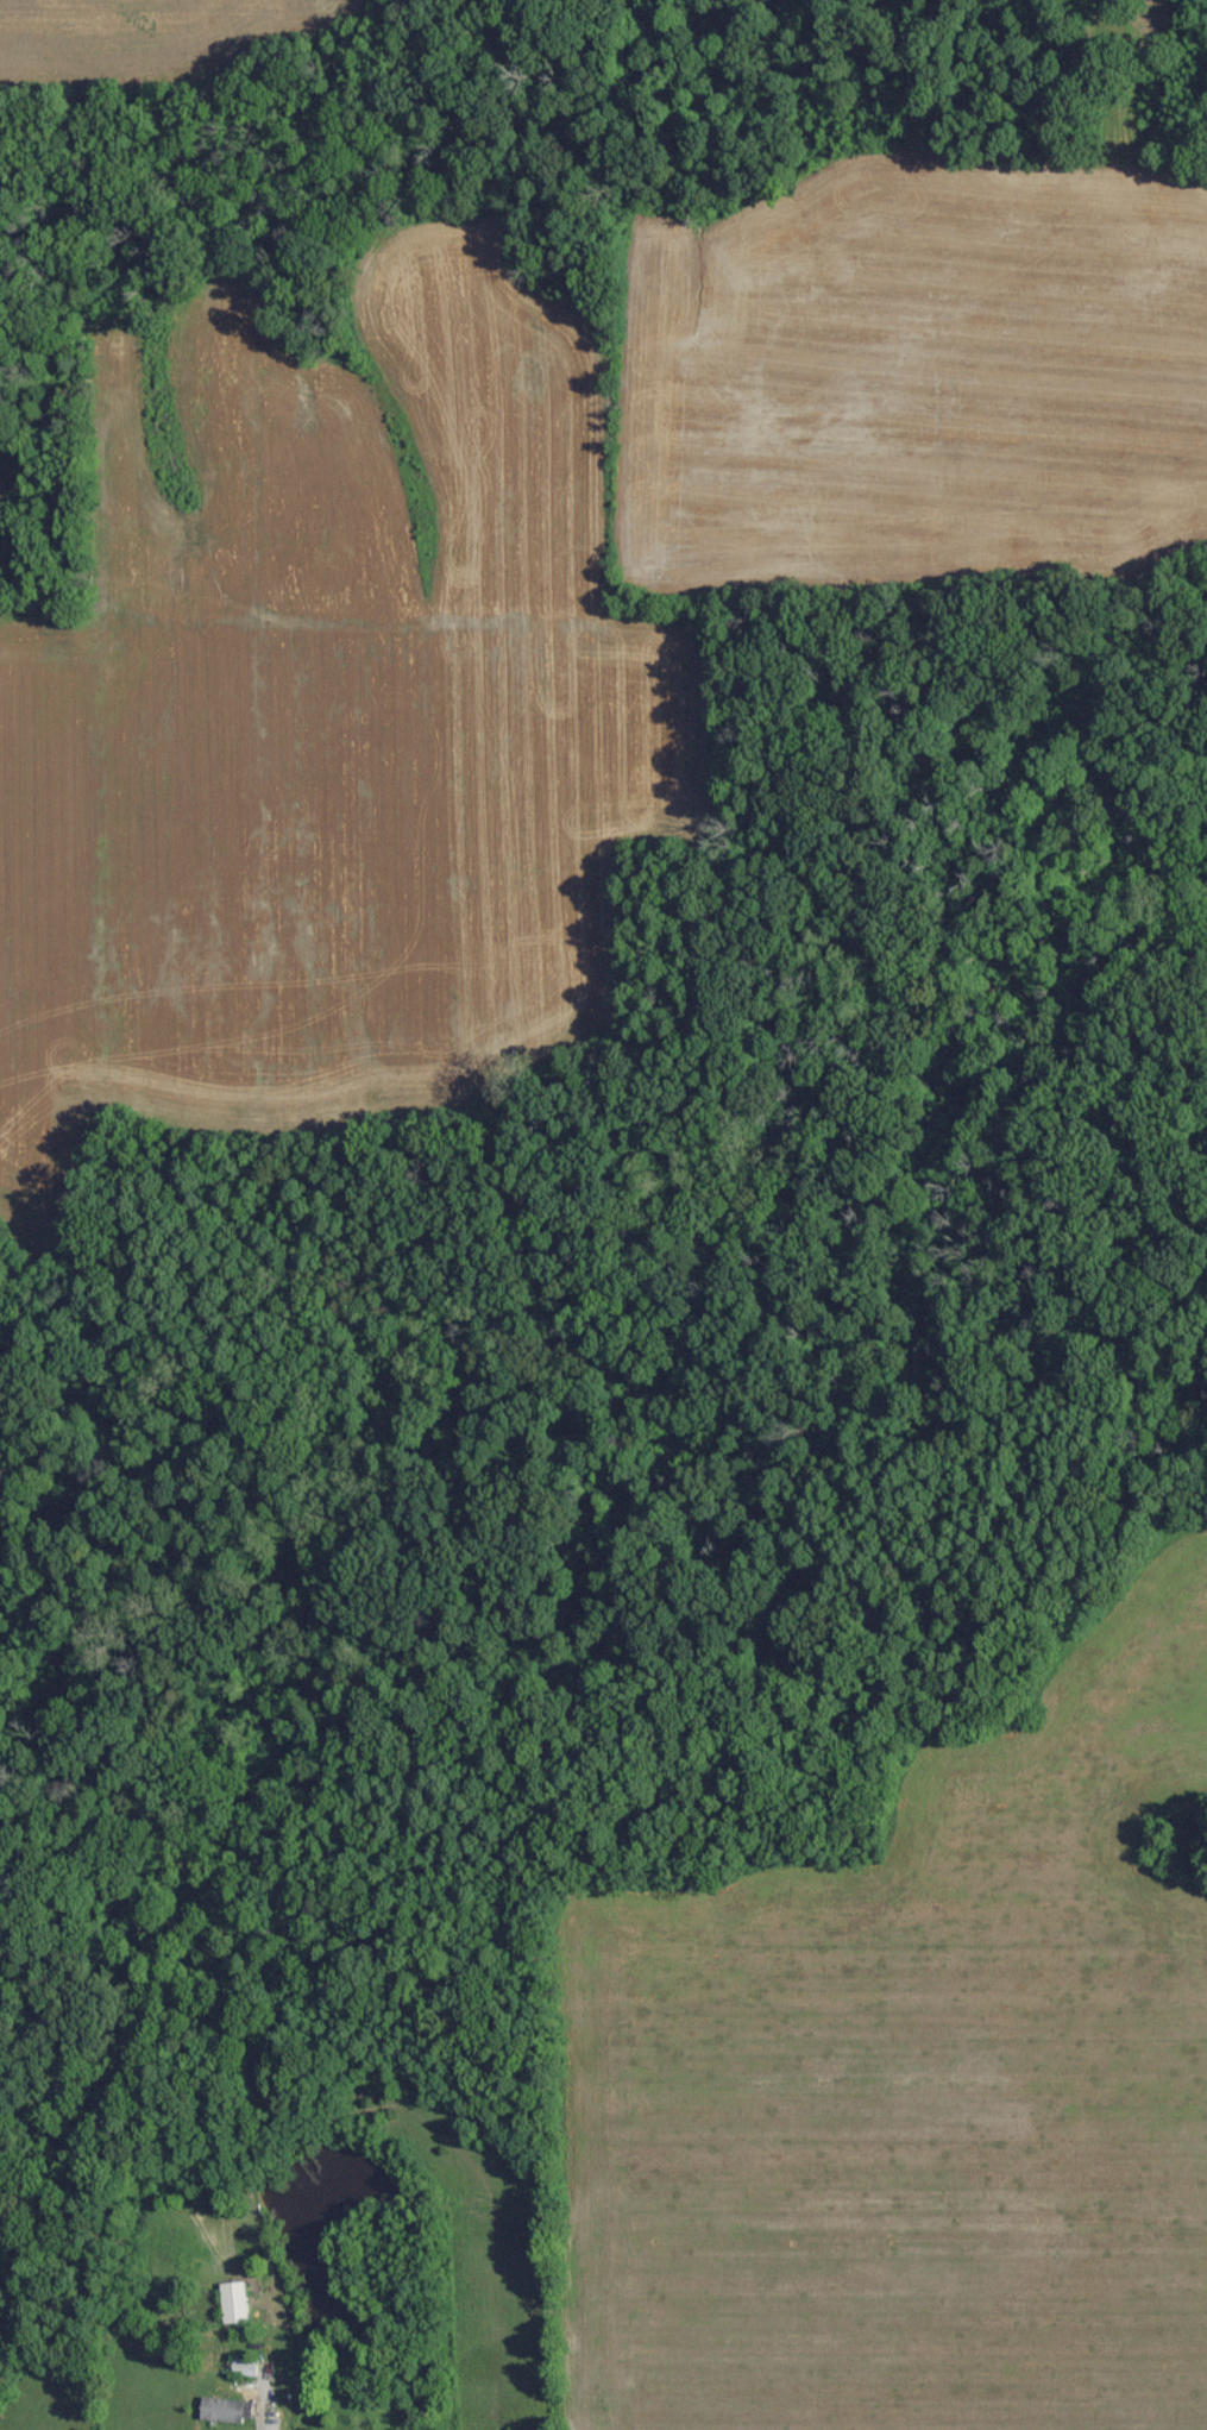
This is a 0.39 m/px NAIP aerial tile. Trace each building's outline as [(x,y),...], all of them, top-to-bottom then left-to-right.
[(224,2284),(229,2324),(254,2321),(249,2281),(224,2284)] [(261,2359),(238,2358),(237,2375),(260,2376),(261,2359)] [(202,2418),(246,2425),(249,2402),(205,2396),(202,2418)]
